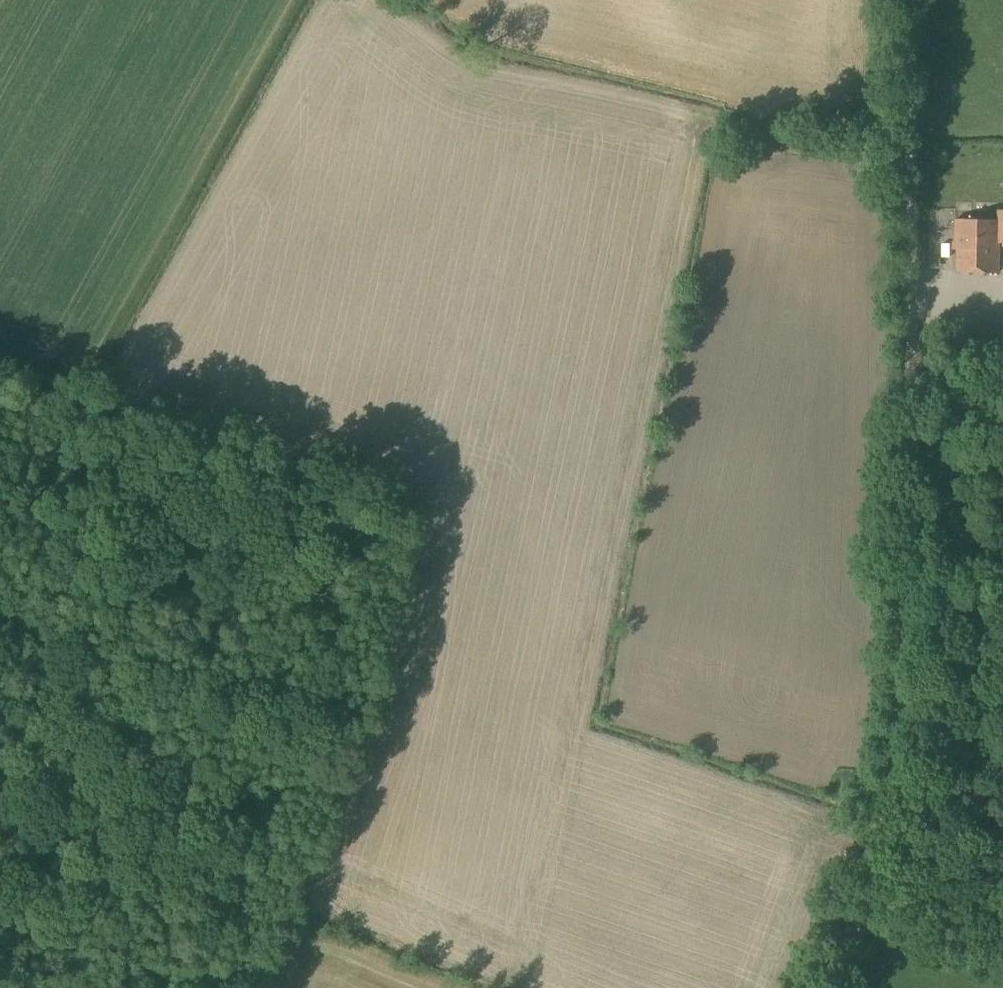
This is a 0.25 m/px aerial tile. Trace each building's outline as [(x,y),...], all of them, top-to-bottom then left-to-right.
[(955,242),(957,242),(956,272),(999,273),(999,243),(1002,243),(1002,211),(999,211),(999,221),(956,220),(955,242)]
